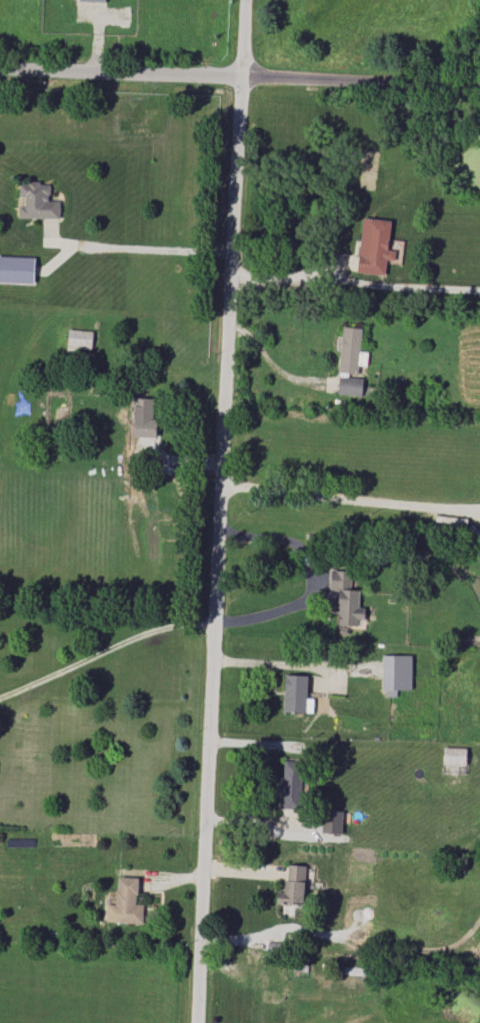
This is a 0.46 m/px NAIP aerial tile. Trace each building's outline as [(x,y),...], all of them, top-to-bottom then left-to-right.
[(19,218),(60,218),(60,201),(50,201),(50,182),(20,182),(19,201),(19,218)] [(402,262),(404,241),(390,239),(391,220),(363,218),(357,273),(385,275),(387,261),(402,262)] [(34,284),(35,257),(0,256),(0,283),(34,284)] [(368,352),(361,352),(362,328),(342,327),(340,373),(359,373),(359,365),(367,366),(368,352)] [(67,348),(91,351),(93,331),(69,329),(67,348)] [(338,395),(363,396),(363,378),(339,377),(338,395)] [(157,419),(153,418),(154,398),(134,398),(133,437),(156,438),(157,419)] [(340,591),(339,626),(358,626),(359,620),(365,620),(365,609),(360,609),(360,590),(352,590),(352,571),(331,570),(331,590),(340,591)] [(412,655),(383,655),(383,696),(396,697),(396,690),(412,690),(412,655)] [(307,675),(285,675),(284,712),(313,713),(313,698),(307,698),(307,675)] [(278,809),(300,808),(299,761),(284,762),(284,778),(277,778),(278,809)] [(343,811),(322,811),(322,833),(342,834),(343,811)] [(305,904),(306,865),(286,865),(285,892),(277,892),(277,904),(305,904)] [(138,878),(117,877),(116,904),(107,904),(107,922),(142,923),(143,904),(137,904),(138,878)]
